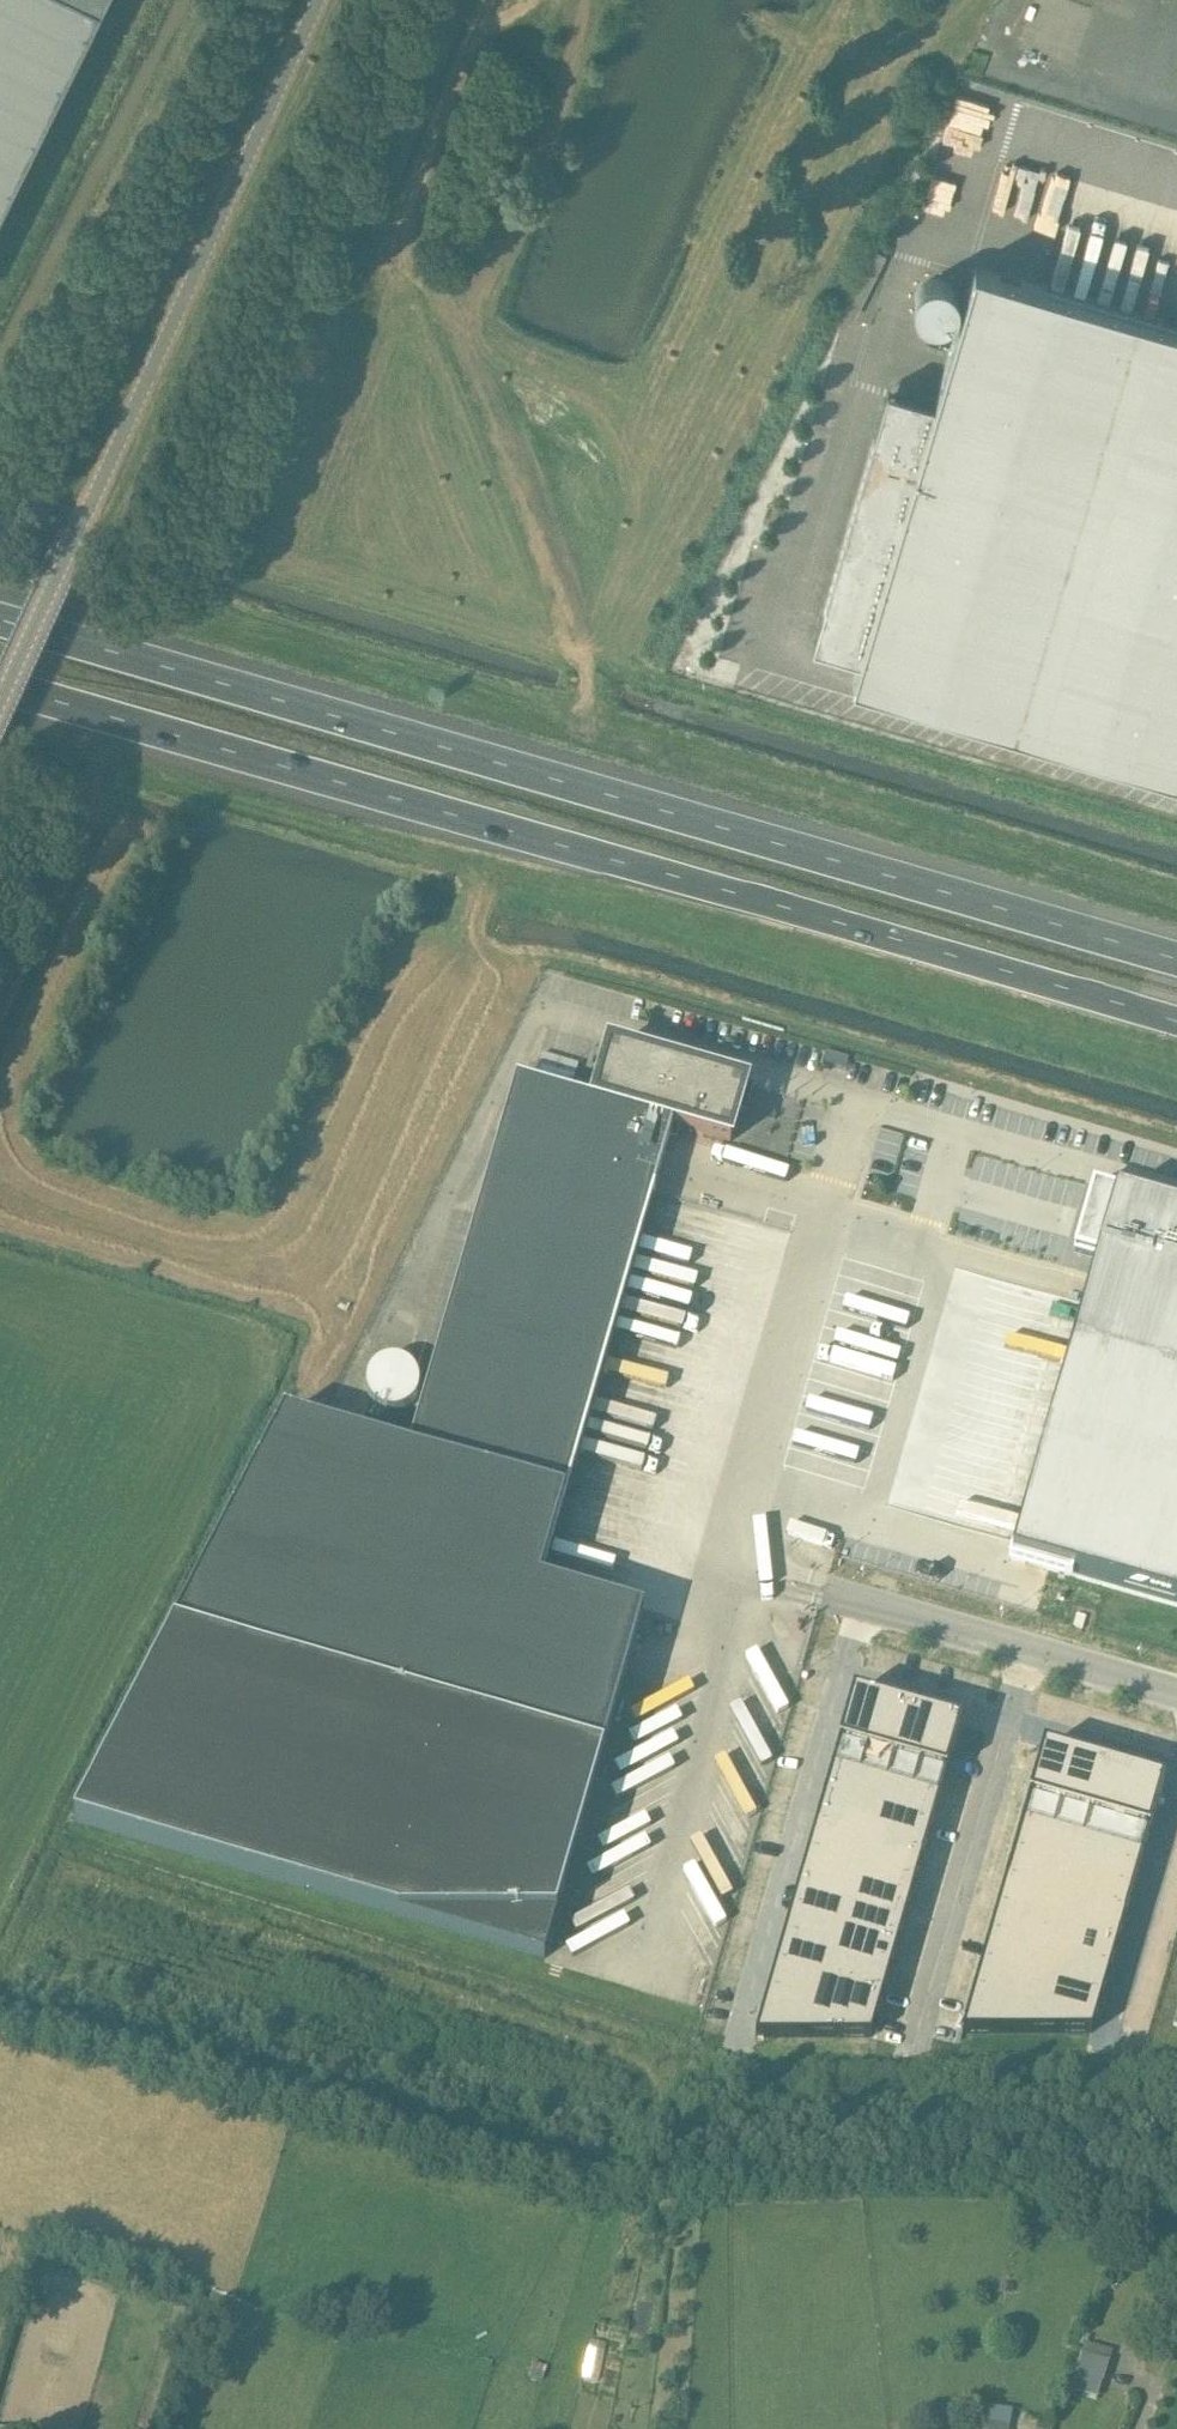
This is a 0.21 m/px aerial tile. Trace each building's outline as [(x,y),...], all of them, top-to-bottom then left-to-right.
[(103,0),(0,0),(0,208),(103,0)] [(975,262),(935,399),(888,385),(813,641),(860,655),(853,677),(1176,772),(1176,321),(975,262)] [(957,291),(956,287),(953,284),(950,281),(947,279),(943,277),(939,277),(935,277),(930,278),(927,280),(923,282),(920,285),(918,288),(916,292),(915,296),(915,300),(916,304),(917,308),(920,312),(923,314),(927,316),(931,318),(935,318),(939,318),(943,317),(947,316),(950,313),(953,310),(955,307),(957,303),(958,299),(958,295),(957,291)] [(361,1439),(285,1417),(75,1823),(545,1959),(644,1615),(541,1585),(674,1126),(731,1143),(746,1090),(610,1051),(595,1103),(517,1081),(409,1453),(395,1449),(401,1429),(367,1419),(361,1439)] [(974,1155),(952,1231),(1046,1258),(1068,1182),(974,1155)] [(1010,1564),(1065,1580),(1064,1581),(1072,1584),(1074,1579),(1176,1608),(1176,1213),(1094,1190),(1076,1254),(1098,1260),(1011,1561),(1010,1564)] [(368,1383),(368,1388),(368,1393),(370,1398),(372,1402),(375,1406),(379,1410),(384,1412),(389,1414),(394,1414),(399,1414),(404,1412),(408,1410),(412,1406),(415,1402),(418,1398),(419,1393),(420,1388),(419,1383),(418,1378),(416,1374),(413,1370),(409,1367),(405,1364),(401,1363),(396,1362),(391,1362),(387,1363),(382,1364),(378,1367),(374,1370),(371,1374),(369,1378),(368,1383)] [(854,1695),(840,1744),(868,1752),(882,1703),(854,1695)] [(882,1703),(868,1752),(886,1757),(894,1760),(908,1711),(882,1703)] [(908,1711),(894,1760),(920,1767),(934,1718),(908,1711)] [(934,1718),(920,1767),(947,1775),(962,1726),(934,1718)] [(840,1744),(832,1772),(878,1785),(886,1757),(868,1752),(840,1744)] [(1044,1750),(1030,1799),(1061,1808),(1075,1759),(1044,1750)] [(886,1757),(878,1785),(940,1803),(947,1775),(920,1767),(894,1760),(886,1757)] [(1075,1759),(1061,1808),(1091,1816),(1105,1767),(1075,1759)] [(1105,1767),(1091,1816),(1098,1818),(1120,1825),(1134,1775),(1105,1767)] [(832,1772),(824,1800),(870,1813),(878,1785),(832,1772)] [(1134,1775),(1120,1825),(1150,1833),(1165,1784),(1134,1775)] [(878,1785),(870,1813),(932,1830),(940,1803),(878,1785)] [(1030,1799),(1022,1827),(1090,1846),(1092,1839),(1098,1818),(1091,1816),(1061,1808),(1030,1799)] [(824,1800),(817,1827),(862,1840),(870,1813),(824,1800)] [(870,1813),(862,1840),(924,1858),(932,1830),(870,1813)] [(1098,1818),(1092,1839),(1144,1854),(1150,1833),(1120,1825),(1098,1818)] [(817,1827),(809,1855),(854,1868),(862,1840),(817,1827)] [(1022,1827),(1014,1854),(1082,1874),(1086,1860),(1090,1846),(1022,1827)] [(1090,1846),(1086,1860),(1138,1875),(1144,1854),(1092,1839),(1090,1846)] [(862,1840),(854,1868),(916,1886),(923,1860),(924,1858),(862,1840)] [(1014,1854),(1006,1881),(1060,1897),(1074,1901),(1080,1880),(1082,1874),(1014,1854)] [(809,1855),(801,1882),(846,1896),(854,1868),(809,1855)] [(1082,1874),(1080,1880),(1132,1896),(1138,1875),(1086,1860),(1082,1874)] [(854,1868),(846,1896),(908,1913),(916,1886),(854,1868)] [(1080,1880),(1074,1901),(1126,1916),(1132,1896),(1080,1880)] [(1006,1883),(999,1909),(1052,1925),(1060,1897),(1006,1881),(1006,1883)] [(801,1882),(793,1910),(838,1923),(846,1896),(801,1882)] [(846,1896),(838,1923),(900,1941),(908,1913),(846,1896)] [(1060,1897),(1052,1925),(1118,1944),(1126,1916),(1074,1901),(1060,1897)] [(999,1909),(991,1937),(1044,1952),(1052,1925),(999,1909)] [(793,1910),(785,1938),(830,1951),(838,1923),(793,1910)] [(838,1923),(830,1951),(892,1968),(900,1941),(838,1923)] [(1052,1925),(1044,1952),(1110,1971),(1118,1944),(1052,1925)] [(991,1937),(983,1965),(1036,1980),(1044,1952),(991,1937)] [(785,1938),(777,1965),(823,1978),(830,1951),(785,1938)] [(830,1951),(823,1978),(884,1996),(892,1968),(830,1951)] [(1044,1952),(1036,1980),(1102,1999),(1110,1971),(1044,1952)] [(777,1965),(769,1993),(815,2006),(823,1978),(777,1965)] [(983,1965),(975,1992),(1028,2007),(1036,1980),(983,1965)] [(815,2006),(805,2039),(871,2039),(884,1996),(823,1978),(815,2006)] [(1028,2007),(1020,2035),(1092,2035),(1094,2027),(1102,1999),(1036,1980),(1028,2007)] [(975,1992),(963,2035),(1020,2035),(1028,2007),(975,1992)] [(769,1993),(756,2040),(805,2039),(815,2006),(769,1993)] [(1082,2324),(1074,2321),(1068,2338),(1065,2337),(1064,2347),(1069,2349),(1072,2338),(1077,2340),(1082,2324)] [(592,2342),(583,2379),(597,2382),(606,2346),(592,2342)] [(1114,2351),(1086,2342),(1076,2376),(1103,2384),(1114,2351)]
